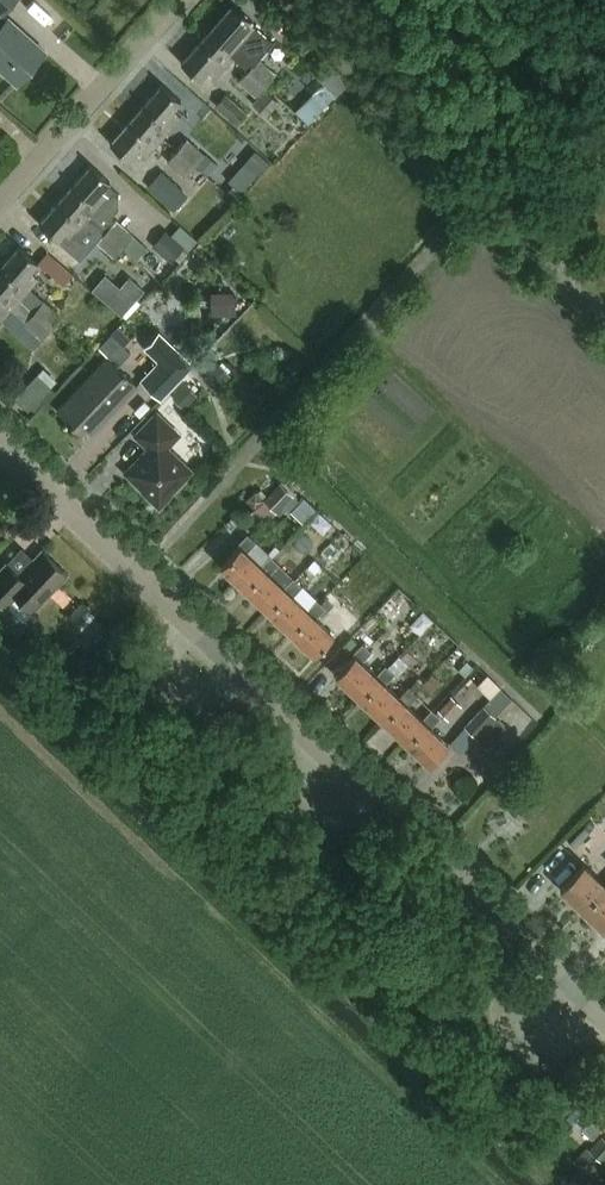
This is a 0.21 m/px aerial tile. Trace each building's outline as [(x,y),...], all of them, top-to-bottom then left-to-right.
[(4,10),(12,0),(0,0),(0,7),(4,10)] [(232,3),(206,32),(232,56),(247,68),(257,56),(259,58),(273,41),(250,21),(251,19),(232,3)] [(15,83),(44,50),(7,17),(0,24),(0,69),(15,83)] [(206,32),(180,62),(199,78),(206,70),(214,76),(232,56),(206,32)] [(247,68),(264,84),(275,72),(259,58),(257,56),(247,68)] [(247,68),(236,80),(254,95),(264,84),(247,68)] [(135,113),(161,136),(180,115),(172,109),(180,100),(161,83),(135,113)] [(143,157),(161,136),(135,113),(109,142),(128,159),(135,150),(143,157)] [(175,148),(193,164),(203,153),(185,137),(175,148)] [(175,148),(165,159),(183,175),(193,164),(175,148)] [(113,221),(109,218),(117,209),(117,194),(106,184),(109,180),(90,164),(64,193),(90,217),(123,247),(134,234),(116,218),(113,221)] [(188,194),(164,171),(149,187),(173,210),(188,194)] [(123,247),(90,217),(64,193),(38,223),(57,239),(64,231),(87,251),(95,242),(113,258),(123,247)] [(152,245),(171,261),(184,245),(165,230),(152,245)] [(58,313),(28,287),(37,277),(30,270),(37,262),(18,245),(0,265),(0,281),(18,298),(48,324),(58,313)] [(121,309),(131,297),(107,276),(97,288),(121,309)] [(18,298),(0,281),(0,319),(8,309),(22,322),(17,328),(33,342),(48,324),(18,298)] [(211,293),(212,315),(236,314),(235,292),(211,293)] [(107,356),(56,410),(79,432),(85,426),(91,432),(136,384),(118,367),(132,352),(122,342),(108,357),(107,356)] [(205,375),(223,393),(240,376),(222,358),(205,375)] [(165,362),(156,387),(174,393),(183,369),(165,362)] [(17,395),(32,409),(58,379),(43,366),(17,395)] [(148,447),(125,471),(142,488),(141,490),(158,506),(169,494),(167,493),(189,470),(165,446),(177,433),(155,413),(135,434),(148,447)] [(293,494),(280,481),(264,498),(277,511),(293,494)] [(219,565),(243,587),(271,557),(254,541),(246,533),(237,543),(238,545),(219,565)] [(66,574),(40,549),(17,573),(5,562),(0,567),(0,604),(3,607),(15,594),(32,610),(66,574)] [(271,557),(243,587),(266,609),(285,589),(269,573),(279,563),(272,556),(271,557)] [(285,589),(266,609),(290,631),(309,611),(293,596),(303,585),(305,587),(314,578),(308,574),(300,582),(295,578),(285,589)] [(332,588),(309,611),(290,631),(313,654),(332,633),(315,617),(326,606),(329,609),(341,597),(332,588)] [(352,654),(334,673),(357,696),(376,676),(359,660),(369,650),(361,642),(350,653),(352,654)] [(82,665),(74,646),(56,654),(64,673),(82,665)] [(387,665),(376,676),(357,696),(381,718),(400,698),(384,683),(404,663),(398,657),(388,667),(387,665)] [(410,687),(400,698),(381,718),(404,740),(423,720),(407,705),(418,695),(410,687)] [(448,719),(461,705),(451,696),(438,710),(448,719)] [(488,747),(508,728),(483,704),(465,724),(488,747)] [(434,710),(423,720),(404,740),(428,763),(447,743),(431,727),(441,716),(434,710)] [(583,864),(560,888),(581,908),(604,885),(583,864)] [(581,908),(602,928),(604,925),(604,884),(604,885),(581,908)] [(592,1114),(604,1127),(604,1100),(592,1114)] [(586,1147),(592,1153),(604,1140),(599,1134),(586,1147)] [(592,1153),(598,1159),(604,1152),(604,1140),(592,1153)]
